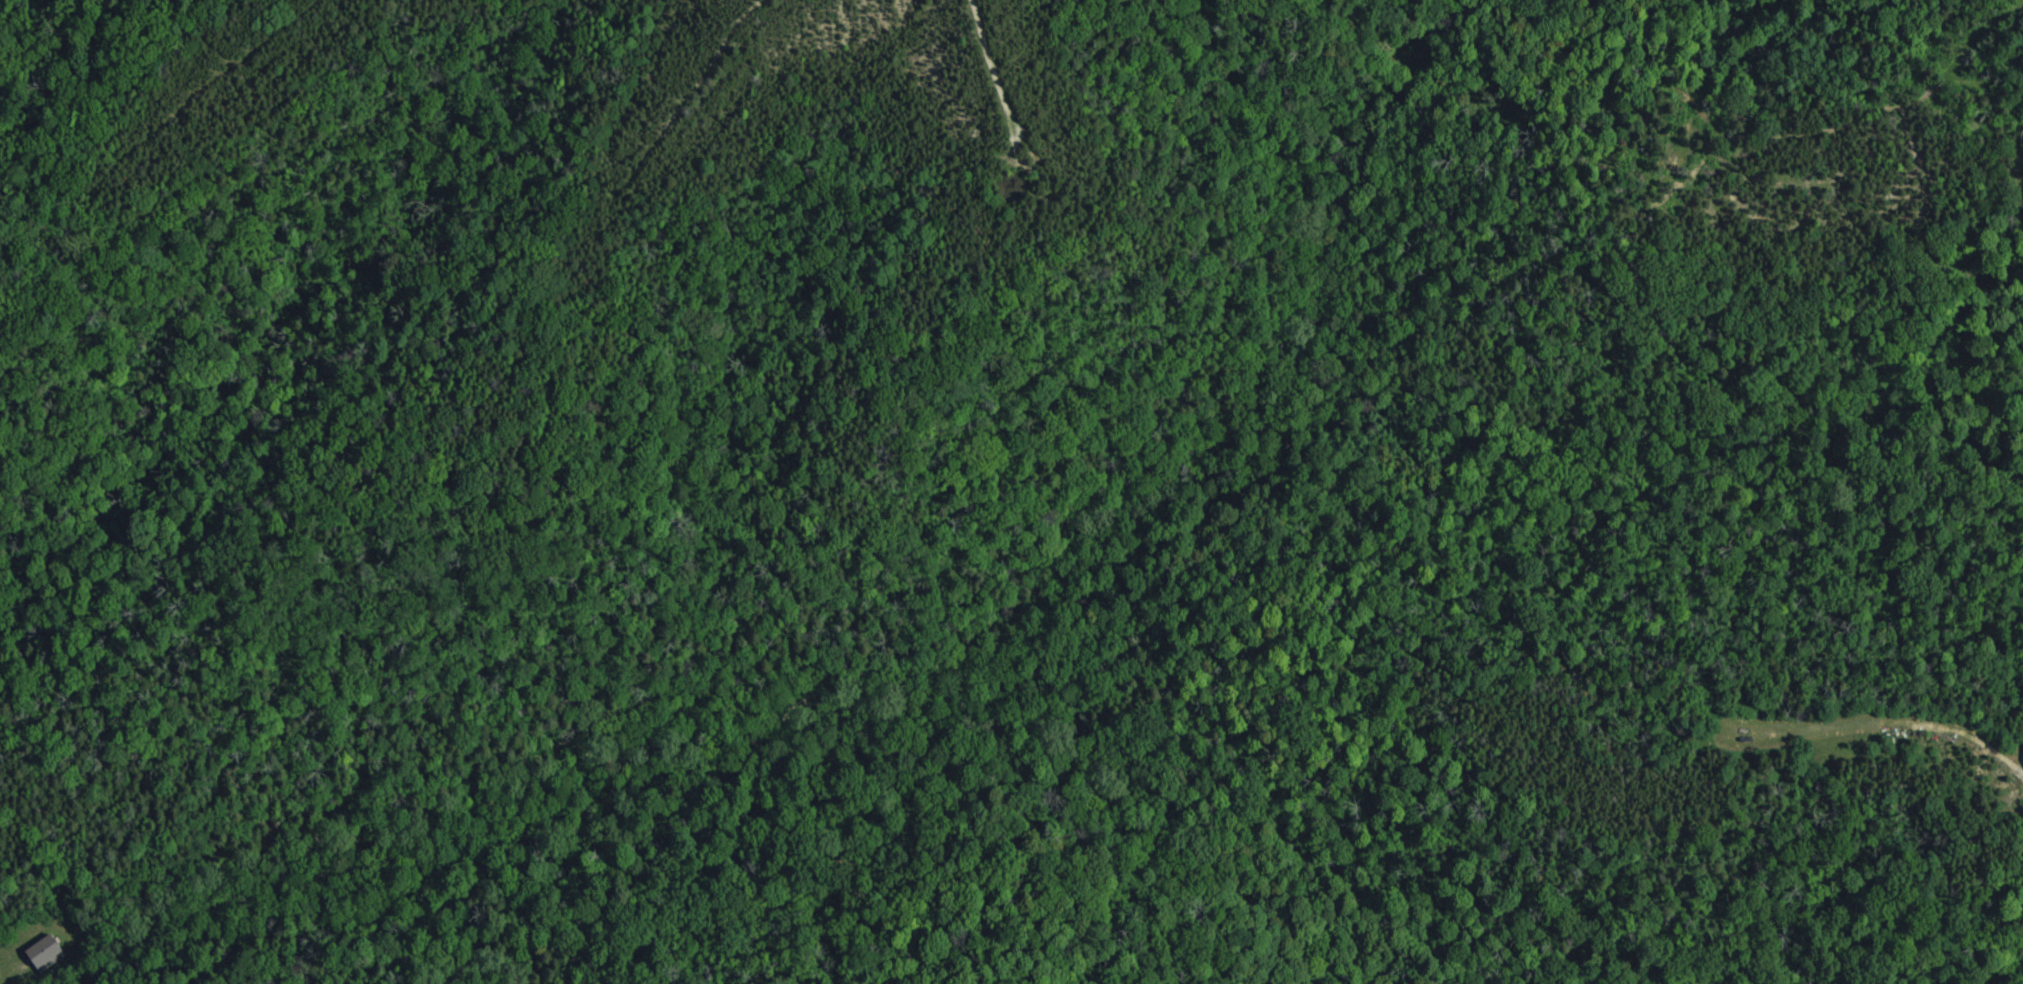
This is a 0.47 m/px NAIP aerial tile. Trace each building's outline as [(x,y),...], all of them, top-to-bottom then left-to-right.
[(35,969),(61,952),(49,934),(23,951),(35,969)]
